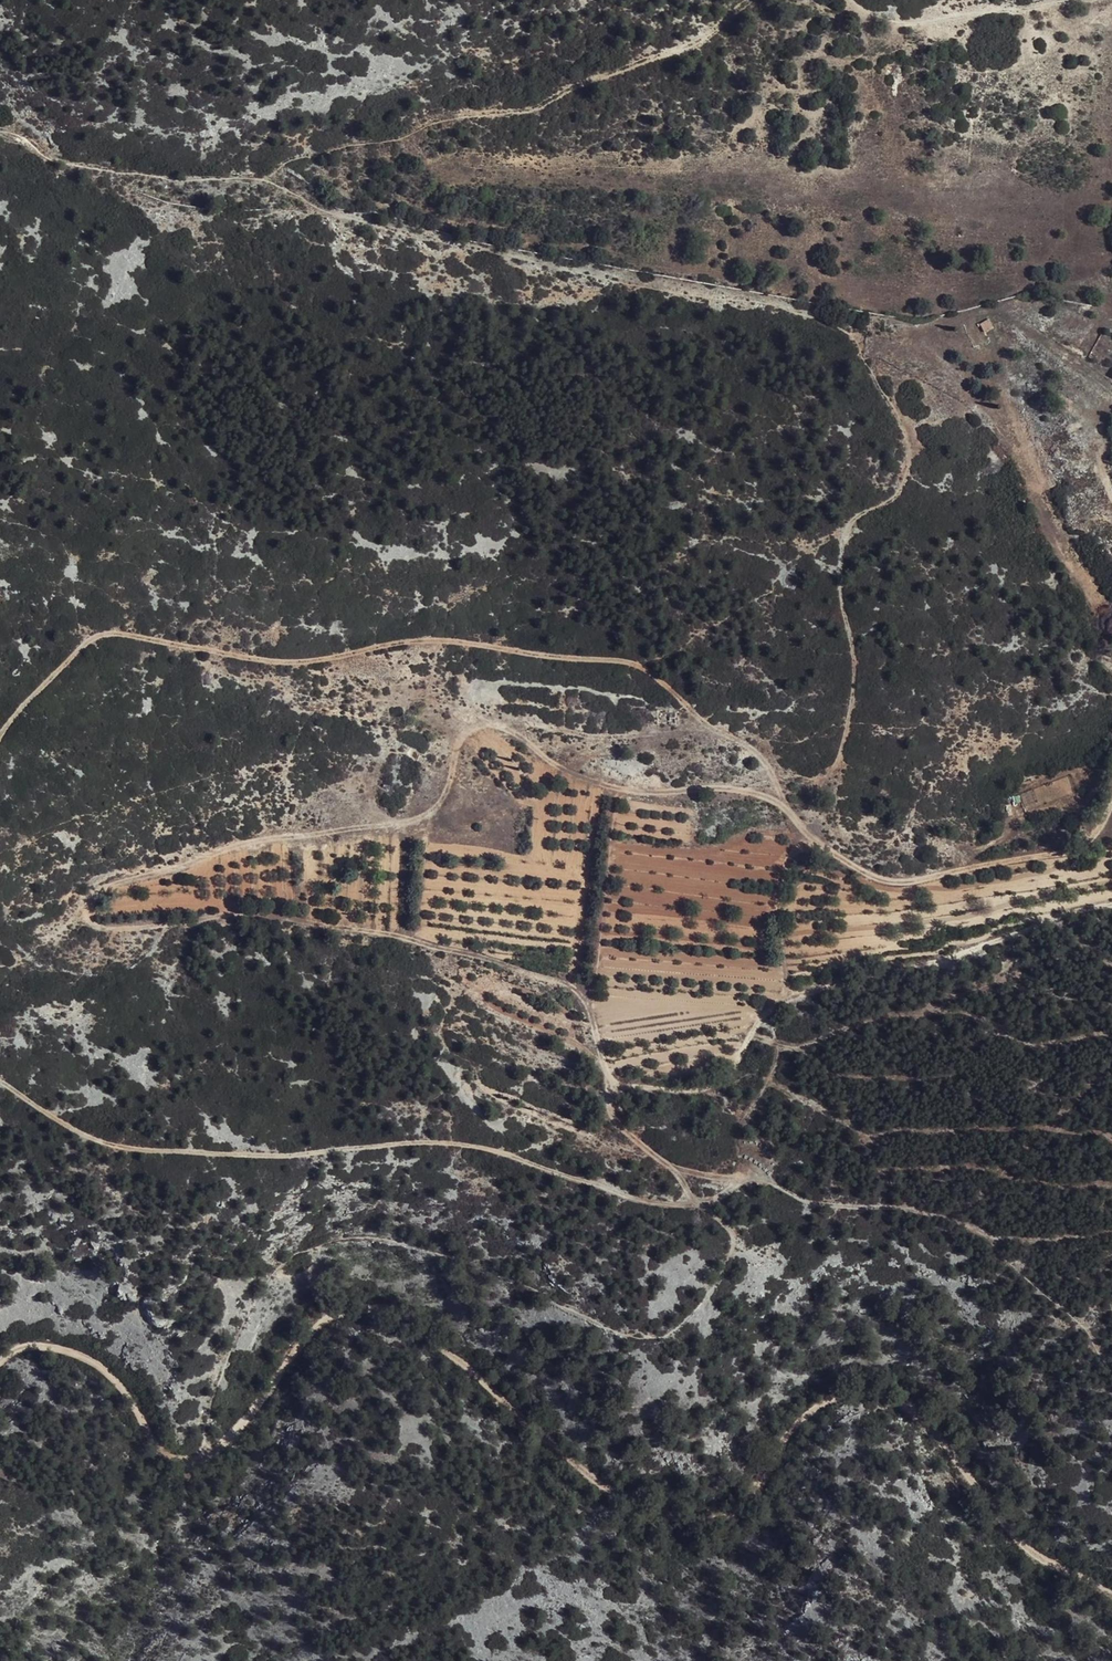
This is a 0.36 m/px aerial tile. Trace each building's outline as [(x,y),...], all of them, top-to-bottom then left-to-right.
[(983,320),(986,329),(994,326),(992,318),(983,320)] [(1023,806),(1074,794),(1071,777),(1019,789),(1023,806)]
